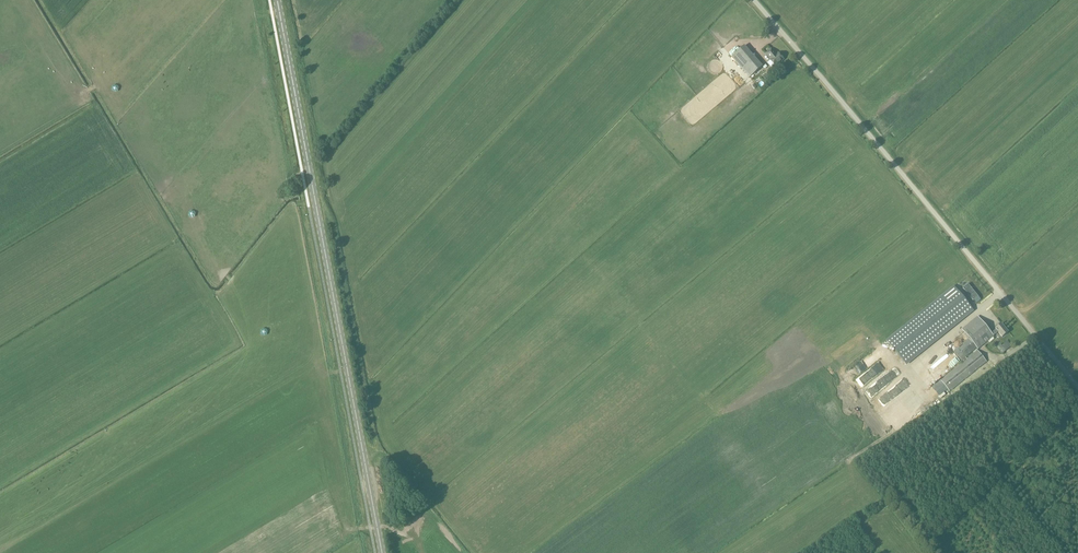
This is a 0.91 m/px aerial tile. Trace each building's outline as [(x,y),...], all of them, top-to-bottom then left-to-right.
[(732,57),(750,78),(763,67),(744,46),(732,57)] [(776,67),(784,59),(779,53),(776,55),(771,50),(766,54),(771,60),(770,60),(776,67)] [(738,86),(743,81),(737,74),(731,79),(738,86)] [(981,300),(969,284),(963,289),(974,301),(975,300),(977,303),(981,300)] [(973,311),(954,287),(887,341),(906,365),(973,311)] [(994,336),(999,332),(1003,337),(1008,332),(1002,324),(996,329),(992,333),(978,317),(962,329),(969,339),(954,351),(961,361),(962,360),(963,362),(941,380),(950,392),(987,362),(978,350),(967,359),(966,357),(977,348),(978,350),(994,336)] [(1003,354),(1012,346),(1008,341),(1002,346),(1001,344),(998,347),(1003,354)] [(882,349),(879,351),(888,362),(890,360),(882,349)] [(940,350),(912,373),(917,380),(929,370),(932,374),(941,366),(939,363),(945,357),(940,350)] [(881,359),(877,353),(870,357),(874,363),(881,359)] [(950,361),(922,382),(927,388),(939,379),(939,378),(955,366),(950,361)]
